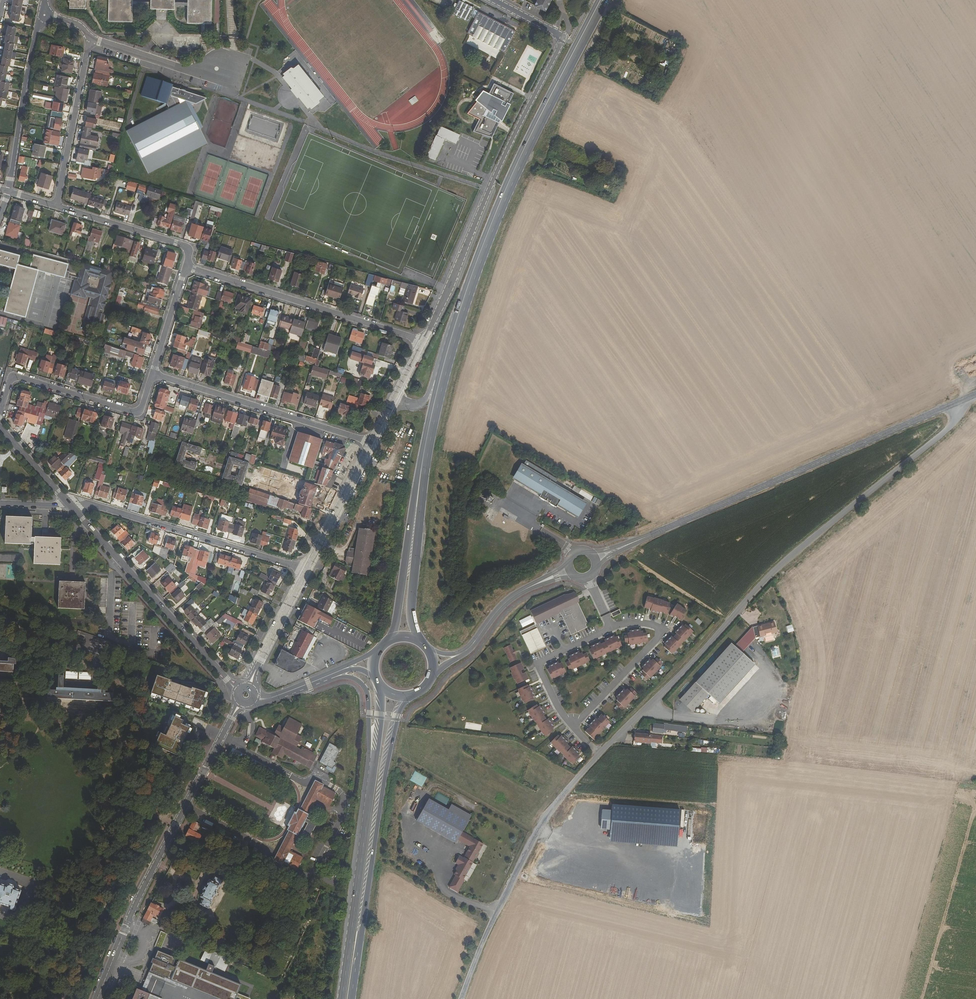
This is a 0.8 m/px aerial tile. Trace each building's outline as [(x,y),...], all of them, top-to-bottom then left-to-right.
[(86,2),(85,2),(85,0),(68,0),(68,2),(69,2),(69,8),(84,9),(84,6),(86,6),(86,2)] [(133,4),(133,2),(133,0),(109,0),(108,22),(132,22),(133,4)] [(150,2),(150,5),(150,9),(175,10),(175,5),(175,3),(175,0),(150,0),(150,2)] [(188,3),(187,6),(187,23),(211,24),(212,0),(188,0),(188,3)] [(457,4),(455,9),(452,14),(468,22),(471,17),(472,14),(475,9),(459,0),(457,4)] [(529,7),(541,13),(548,0),(533,0),(529,7)] [(22,7),(12,5),(10,12),(12,13),(20,14),(22,7)] [(476,16),(475,19),(467,34),(469,35),(505,53),(516,31),(478,12),(476,16)] [(12,13),(10,20),(19,22),(20,14),(12,13)] [(6,34),(15,36),(16,28),(8,26),(6,34)] [(6,34),(4,42),(5,42),(13,44),(15,36),(6,34)] [(13,44),(5,42),(4,50),(13,52),(14,44),(13,44)] [(52,45),(50,55),(62,57),(64,49),(57,47),(57,46),(52,45)] [(2,58),(11,60),(13,52),(4,50),(2,58)] [(98,57),(94,70),(95,70),(104,72),(104,70),(106,64),(107,59),(98,57)] [(1,65),(8,67),(9,67),(11,60),(2,58),(1,65)] [(65,59),(62,71),(71,73),(74,61),(65,59)] [(298,64),(297,65),(307,77),(315,88),(323,97),(323,96),(298,64)] [(7,75),(8,67),(1,65),(0,65),(0,73),(7,75)] [(287,73),(282,77),(307,109),(312,105),(313,107),(316,105),(314,103),(323,97),(315,88),(307,77),(297,65),(289,71),(287,70),(285,71),(287,73)] [(107,87),(110,73),(108,73),(95,70),(92,84),(107,87)] [(57,75),(55,86),(59,87),(64,88),(66,89),(68,78),(57,75)] [(172,85),(148,77),(142,97),(166,104),(169,109),(126,132),(148,174),(207,142),(200,130),(202,125),(191,105),(199,101),(200,97),(171,88),(172,85)] [(8,91),(10,83),(5,82),(0,81),(0,89),(8,91)] [(479,120),(474,132),(492,138),(500,121),(509,103),(513,94),(499,87),(500,85),(496,83),(495,85),(494,84),(489,95),(484,92),(477,102),(468,114),(479,120)] [(0,89),(0,97),(3,97),(6,98),(8,91),(0,89)] [(90,90),(88,101),(99,103),(101,92),(90,90)] [(477,102),(484,92),(482,91),(475,101),(477,102)] [(102,104),(99,103),(88,101),(86,111),(95,113),(94,114),(100,115),(102,104)] [(511,104),(509,103),(500,121),(502,122),(511,104)] [(54,129),(53,130),(60,131),(61,127),(62,127),(63,123),(61,123),(63,116),(51,114),(49,128),(54,129)] [(87,117),(85,126),(95,128),(97,119),(87,117)] [(427,156),(435,160),(445,139),(456,144),(460,135),(441,126),(436,136),(436,135),(427,156)] [(80,148),(89,150),(90,150),(91,145),(97,146),(99,137),(90,135),(91,128),(84,127),(80,143),(81,143),(80,148)] [(60,132),(47,129),(44,142),(58,145),(59,141),(58,140),(60,132)] [(43,157),(45,146),(35,144),(33,155),(43,157)] [(86,163),(89,150),(80,148),(79,148),(76,161),(86,163)] [(27,179),(28,176),(25,176),(27,167),(22,166),(19,181),(24,182),(25,179),(27,179)] [(99,176),(101,177),(103,170),(94,168),(93,172),(90,171),(90,174),(92,175),(91,179),(95,180),(96,177),(98,178),(99,176)] [(41,173),(37,185),(48,189),(53,176),(41,173)] [(135,193),(138,184),(130,181),(127,190),(135,193)] [(137,191),(147,194),(149,187),(139,184),(137,191)] [(154,189),(149,187),(147,194),(146,196),(159,200),(160,195),(153,193),(154,189)] [(85,203),(88,204),(91,195),(91,194),(73,188),(70,199),(84,203),(85,203)] [(91,195),(88,204),(102,209),(103,206),(105,206),(107,200),(91,195)] [(195,201),(193,210),(191,217),(189,223),(192,224),(198,205),(202,207),(203,204),(195,201)] [(126,215),(129,216),(132,207),(118,203),(114,213),(125,216),(126,215)] [(165,220),(170,222),(176,205),(169,203),(166,213),(167,213),(165,220)] [(15,207),(12,219),(21,222),(25,210),(15,207)] [(157,224),(170,228),(172,222),(170,222),(165,220),(165,218),(159,217),(157,224)] [(173,220),(170,230),(181,233),(184,223),(181,223),(182,220),(176,218),(175,221),(173,220)] [(55,233),(58,223),(53,221),(50,231),(55,233)] [(58,223),(55,233),(63,235),(66,225),(58,223)] [(74,223),(71,232),(80,235),(82,230),(79,229),(80,225),(74,223)] [(10,224),(6,235),(16,238),(19,227),(10,224)] [(200,239),(203,229),(199,228),(191,225),(188,235),(200,239)] [(212,230),(204,227),(201,239),(208,241),(212,230)] [(93,229),(90,237),(89,237),(85,249),(91,251),(92,246),(93,246),(95,242),(99,244),(102,232),(93,229)] [(116,246),(131,250),(134,242),(117,236),(114,245),(113,245),(112,249),(115,249),(116,246)] [(136,259),(140,244),(135,242),(130,257),(136,259)] [(217,257),(230,261),(233,251),(220,247),(217,257)] [(153,265),(154,263),(156,256),(157,253),(146,249),(142,262),(153,265)] [(16,269),(17,265),(20,256),(0,251),(0,265),(16,269)] [(168,252),(163,266),(172,269),(176,255),(168,252)] [(64,278),(64,277),(66,271),(68,265),(34,256),(30,269),(17,265),(16,269),(5,312),(25,317),(38,271),(64,278)] [(242,269),(245,262),(241,261),(242,261),(234,258),(231,267),(239,270),(239,268),(242,269)] [(317,261),(314,271),(324,274),(327,264),(317,261)] [(245,262),(242,269),(246,271),(246,272),(252,274),(255,264),(251,262),(250,264),(245,262)] [(66,271),(64,277),(75,280),(80,282),(82,276),(80,275),(83,263),(81,263),(77,278),(68,276),(69,272),(66,271)] [(99,312),(100,309),(104,310),(111,283),(109,283),(112,272),(112,271),(107,270),(106,270),(102,269),(101,274),(89,271),(91,266),(83,263),(80,275),(82,276),(80,282),(75,280),(71,295),(86,298),(86,296),(90,297),(93,297),(89,310),(99,312)] [(167,285),(172,269),(163,266),(162,266),(157,282),(167,285)] [(278,281),(279,282),(283,271),(273,267),(272,270),(281,273),(278,281)] [(272,270),(269,278),(278,281),(281,273),(272,270)] [(300,288),(304,275),(294,272),(290,285),(300,288)] [(373,280),(375,275),(369,274),(365,285),(371,287),(373,280)] [(375,275),(373,280),(386,284),(388,278),(375,275)] [(203,296),(209,298),(212,290),(209,289),(209,287),(195,282),(192,293),(203,296)] [(325,294),(340,299),(343,288),(329,283),(325,294)] [(355,296),(361,298),(364,288),(351,284),(348,294),(355,296)] [(402,301),(413,304),(418,287),(407,284),(402,301)] [(152,294),(152,297),(162,300),(165,291),(152,287),(150,293),(152,294)] [(234,294),(224,291),(223,293),(221,300),(231,303),(234,294)] [(200,304),(203,296),(192,293),(190,300),(191,300),(189,309),(194,311),(195,311),(198,312),(199,310),(205,312),(206,306),(200,304)] [(375,295),(369,293),(365,304),(371,305),(375,295)] [(127,296),(126,299),(139,303),(145,305),(146,302),(147,300),(128,294),(127,296)] [(160,306),(162,300),(149,296),(147,300),(146,302),(160,306)] [(246,314),(251,300),(239,296),(235,307),(240,309),(239,311),(246,314)] [(100,323),(101,319),(103,313),(104,310),(100,309),(99,312),(89,310),(93,297),(90,297),(84,319),(100,323)] [(146,305),(165,311),(166,307),(160,306),(146,302),(145,305),(146,305)] [(146,305),(145,305),(139,303),(137,307),(144,309),(144,310),(158,315),(159,310),(145,306),(146,305)] [(403,312),(405,306),(394,303),(393,309),(398,310),(395,320),(405,323),(408,313),(403,312)] [(252,313),(262,316),(264,309),(254,306),(252,313)] [(279,313),(270,310),(267,321),(276,324),(279,313)] [(204,314),(198,312),(195,311),(193,320),(191,320),(190,326),(199,328),(204,314)] [(280,327),(290,331),(294,320),(283,317),(280,327)] [(309,318),(305,329),(315,332),(319,321),(309,318)] [(353,331),(350,339),(362,343),(364,335),(358,332),(358,331),(354,329),(353,331)] [(140,342),(148,345),(151,336),(143,333),(140,342)] [(189,339),(177,335),(173,348),(176,349),(186,352),(187,352),(190,342),(188,342),(189,339)] [(333,338),(328,336),(324,350),(337,354),(342,339),(333,336),(333,338)] [(301,338),(296,353),(294,360),(305,363),(305,361),(308,361),(309,357),(302,355),(307,340),(301,338)] [(274,340),(270,339),(268,344),(261,341),(259,348),(267,351),(269,345),(272,346),(274,340)] [(390,354),(392,355),(393,352),(391,351),(392,347),(382,344),(379,355),(389,358),(390,354)] [(105,345),(104,348),(125,355),(126,352),(105,345)] [(258,348),(252,346),(252,349),(251,350),(269,355),(270,352),(258,348)] [(362,355),(363,350),(363,349),(354,346),(353,352),(362,355)] [(27,359),(35,361),(38,353),(21,348),(18,356),(17,356),(16,359),(18,359),(17,363),(25,365),(27,359)] [(186,371),(191,353),(187,352),(185,359),(184,359),(186,352),(176,349),(174,356),(171,366),(186,371)] [(314,349),(311,358),(309,357),(308,361),(316,364),(320,350),(314,349)] [(362,355),(369,357),(373,358),(375,353),(368,350),(368,351),(363,350),(362,355)] [(205,360),(201,373),(210,376),(217,354),(211,352),(209,360),(205,360)] [(367,364),(369,357),(362,355),(353,352),(351,356),(355,357),(354,360),(363,363),(359,375),(369,379),(371,373),(372,373),(375,366),(367,364)] [(137,356),(137,355),(135,354),(131,365),(141,369),(144,359),(137,356)] [(39,370),(52,374),(53,369),(55,364),(57,356),(53,355),(50,364),(42,361),(41,363),(40,363),(39,366),(40,366),(39,370)] [(188,371),(198,374),(202,361),(192,358),(188,371)] [(67,368),(55,364),(53,369),(55,370),(54,374),(64,377),(67,368)] [(328,374),(329,374),(330,371),(324,369),(323,369),(313,366),(311,374),(326,379),(328,374)] [(81,372),(70,368),(67,378),(78,381),(81,372)] [(229,370),(225,383),(233,386),(236,376),(233,375),(234,372),(229,370)] [(77,383),(91,387),(95,376),(81,372),(78,381),(77,383)] [(243,388),(252,391),(252,390),(258,392),(261,381),(255,380),(256,378),(247,376),(243,388)] [(360,390),(363,381),(354,378),(353,381),(358,382),(356,389),(360,390)] [(261,381),(258,392),(258,393),(270,396),(273,385),(274,383),(262,380),(261,381)] [(113,393),(115,385),(105,382),(102,390),(113,393)] [(120,382),(117,392),(127,395),(130,385),(120,382)] [(273,385),(270,396),(276,398),(279,387),(273,385)] [(155,407),(172,412),(173,409),(164,406),(165,402),(167,403),(170,392),(160,389),(155,407)] [(18,400),(17,406),(20,407),(27,408),(28,404),(29,399),(31,400),(32,396),(30,396),(31,393),(22,391),(20,400),(18,400)] [(293,395),(284,392),(282,400),(297,405),(300,395),(293,393),(293,395)] [(307,393),(304,403),(315,407),(319,396),(307,393)] [(326,408),(331,410),(335,398),(323,394),(319,405),(326,407),(326,408)] [(348,396),(346,405),(345,405),(355,409),(360,410),(362,406),(365,407),(368,401),(369,401),(370,397),(361,394),(358,402),(352,400),(353,397),(348,396)] [(191,399),(188,409),(195,412),(198,401),(191,399)] [(61,407),(49,403),(47,410),(45,415),(57,419),(61,407)] [(43,409),(36,407),(28,404),(27,408),(26,413),(25,412),(24,417),(28,418),(27,423),(36,425),(37,421),(43,422),(45,415),(47,410),(43,409)] [(205,413),(204,417),(209,419),(213,406),(206,404),(203,412),(205,413)] [(353,415),(355,409),(345,405),(346,405),(340,404),(338,413),(348,416),(349,414),(353,415)] [(216,406),(212,420),(221,423),(225,409),(216,406)] [(76,416),(81,418),(84,410),(78,408),(76,416)] [(163,421),(166,411),(156,408),(153,419),(163,421)] [(93,423),(96,414),(84,410),(81,418),(81,419),(93,423)] [(225,422),(235,425),(238,414),(228,411),(225,422)] [(238,414),(235,425),(231,436),(236,438),(240,427),(238,426),(239,424),(246,427),(249,417),(238,414)] [(24,417),(17,415),(16,419),(14,419),(14,421),(15,422),(14,424),(21,426),(24,417)] [(104,417),(101,426),(111,429),(114,419),(104,417)] [(259,420),(250,418),(248,423),(257,426),(259,420)] [(64,437),(74,440),(80,422),(69,419),(64,437)] [(196,421),(193,420),(192,422),(189,421),(184,419),(180,430),(189,433),(189,431),(193,432),(195,426),(196,421)] [(152,422),(147,439),(151,441),(154,441),(159,424),(152,422)] [(261,430),(267,432),(270,424),(263,422),(261,430)] [(119,432),(120,433),(120,434),(123,435),(120,446),(125,447),(131,425),(122,423),(119,432)] [(135,436),(137,437),(137,438),(140,439),(143,429),(132,426),(127,442),(132,444),(135,436)] [(278,430),(279,428),(273,427),(270,438),(276,441),(275,444),(282,446),(283,441),(287,431),(282,429),(281,431),(278,430)] [(292,463),(312,469),(315,461),(322,440),(298,432),(289,462),(292,463)] [(315,461),(312,469),(308,482),(331,489),(337,476),(332,473),(344,450),(343,447),(326,441),(321,456),(324,456),(325,452),(326,452),(326,453),(329,454),(328,459),(325,459),(323,464),(315,461)] [(202,448),(201,448),(189,445),(182,442),(175,464),(195,471),(197,463),(191,461),(190,462),(183,460),(186,450),(194,453),(194,454),(199,456),(202,448)] [(52,464),(51,465),(56,471),(74,455),(71,454),(70,454),(66,452),(65,452),(58,458),(55,455),(49,461),(52,464)] [(74,455),(56,471),(62,477),(63,477),(66,480),(72,474),(67,469),(79,456),(74,455)] [(237,460),(229,457),(222,479),(242,486),(249,463),(237,460)] [(577,515),(581,509),(579,508),(579,506),(581,507),(584,501),(555,484),(558,479),(523,458),(512,477),(538,492),(538,491),(542,494),(540,497),(547,501),(549,498),(551,500),(550,503),(556,507),(558,504),(577,515)] [(102,471),(104,464),(99,463),(94,480),(99,482),(102,471)] [(102,471),(99,482),(95,495),(97,496),(106,499),(109,488),(101,485),(104,475),(105,472),(102,471)] [(168,472),(164,482),(170,484),(171,481),(173,473),(168,472)] [(86,493),(91,494),(94,484),(86,482),(83,490),(87,491),(86,493)] [(319,496),(321,489),(305,484),(303,491),(302,491),(300,497),(301,497),(299,504),(310,507),(312,501),(311,500),(313,496),(317,497),(319,496)] [(127,491),(115,487),(112,498),(124,501),(127,491)] [(250,489),(247,497),(267,504),(270,495),(250,488),(250,489)] [(132,493),(129,503),(137,505),(138,504),(142,505),(144,497),(132,493)] [(277,507),(279,499),(280,498),(270,495),(267,504),(277,507)] [(279,499),(277,507),(286,509),(287,507),(288,502),(279,499)] [(150,512),(162,515),(164,506),(166,503),(162,502),(161,506),(153,503),(150,512)] [(179,518),(182,509),(173,506),(170,515),(179,518)] [(310,512),(311,509),(304,507),(303,512),(301,517),(311,520),(313,513),(310,512)] [(182,509),(179,518),(189,521),(191,512),(182,509)] [(289,524),(290,524),(292,521),(272,515),(271,518),(283,521),(283,522),(289,524)] [(201,518),(198,526),(207,529),(210,520),(201,518)] [(6,519),(5,542),(31,543),(32,537),(32,520),(6,519)] [(226,533),(227,532),(230,532),(232,524),(229,523),(220,520),(218,529),(222,530),(222,531),(226,533)] [(238,535),(242,536),(244,528),(244,527),(236,525),(235,525),(232,524),(230,532),(233,534),(238,536),(238,535)] [(126,535),(127,532),(125,530),(124,531),(118,525),(112,531),(115,534),(114,535),(119,541),(126,535)] [(286,538),(296,541),(298,533),(297,533),(298,530),(289,528),(286,538)] [(355,549),(349,548),(349,551),(347,562),(346,566),(352,567),(352,571),(351,573),(368,576),(375,531),(359,528),(355,549)] [(126,535),(119,541),(121,543),(125,548),(126,547),(129,549),(135,544),(129,537),(130,535),(127,532),(126,535)] [(260,545),(262,545),(266,532),(263,532),(262,536),(253,533),(250,542),(260,545)] [(148,542),(157,545),(160,535),(151,533),(148,542)] [(167,538),(165,547),(173,550),(176,540),(167,538)] [(296,541),(286,538),(283,550),(291,553),(292,549),(293,549),(296,541)] [(60,563),(61,540),(35,539),(35,545),(34,562),(60,563)] [(154,546),(153,552),(159,555),(161,548),(154,546)] [(189,563),(193,564),(193,563),(197,550),(194,549),(194,548),(185,546),(182,555),(191,557),(189,563)] [(132,554),(141,564),(149,557),(140,548),(132,554)] [(165,560),(168,550),(161,548),(159,555),(159,556),(165,560)] [(197,550),(193,563),(193,564),(192,568),(190,572),(189,574),(190,575),(196,579),(197,580),(198,576),(196,575),(198,566),(205,568),(209,553),(201,551),(197,550)] [(229,566),(231,558),(226,556),(226,557),(223,556),(216,554),(214,562),(229,566)] [(237,560),(237,559),(231,558),(229,566),(239,570),(242,562),(239,561),(237,560)] [(146,571),(152,578),(161,570),(155,563),(146,571)] [(165,569),(167,572),(168,571),(174,565),(171,563),(165,569)] [(347,569),(336,563),(332,569),(334,570),(331,577),(339,581),(342,575),(344,575),(347,569)] [(174,565),(168,571),(170,574),(177,569),(174,565)] [(259,577),(266,581),(275,585),(281,574),(273,571),(269,578),(261,573),(259,577)] [(168,591),(170,593),(179,585),(177,582),(174,584),(168,577),(161,583),(168,591)] [(270,592),(271,593),(275,585),(266,581),(261,591),(269,596),(270,592)] [(185,584),(182,582),(179,585),(170,593),(178,602),(185,596),(179,589),(185,584)] [(84,607),(85,584),(59,583),(58,606),(84,607)] [(213,601),(220,594),(215,591),(209,597),(213,601)] [(323,596),(318,607),(327,612),(328,611),(333,601),(323,596)] [(530,613),(536,626),(556,617),(560,615),(560,618),(561,618),(571,637),(576,634),(576,635),(587,630),(585,627),(587,626),(576,602),(574,600),(571,600),(569,596),(564,599),(564,597),(530,613)] [(249,611),(257,615),(263,603),(255,599),(249,611)] [(659,602),(647,599),(644,610),(647,611),(648,609),(651,610),(650,613),(655,614),(660,616),(661,612),(664,613),(663,615),(667,616),(670,605),(659,602)] [(186,614),(192,620),(198,614),(191,606),(193,604),(190,601),(182,608),(186,614)] [(331,612),(336,603),(333,601),(328,611),(331,612)] [(331,618),(305,603),(297,620),(311,627),(316,619),(328,625),(331,618)] [(676,606),(669,617),(674,620),(676,617),(679,619),(677,621),(680,622),(687,613),(676,606)] [(257,615),(249,611),(244,620),(252,624),(257,615)] [(619,611),(611,615),(613,620),(621,616),(619,611)] [(198,614),(192,620),(191,621),(195,625),(196,624),(198,626),(204,633),(215,623),(211,619),(206,623),(198,614)] [(222,617),(226,619),(227,620),(232,622),(234,618),(225,614),(222,617)] [(226,619),(222,617),(216,622),(219,625),(226,619)] [(234,618),(232,622),(241,627),(243,623),(234,618)] [(777,633),(775,621),(758,625),(758,626),(753,627),(755,637),(763,636),(763,638),(775,635),(774,634),(777,633)] [(688,639),(693,633),(687,628),(686,626),(684,629),(682,627),(681,628),(680,627),(677,629),(675,632),(676,633),(675,634),(677,636),(675,638),(673,640),(671,638),(670,639),(669,638),(667,641),(664,643),(666,644),(664,646),(666,647),(664,649),(666,651),(671,656),(677,650),(682,645),(688,639)] [(736,645),(743,651),(755,637),(753,627),(736,645)] [(206,636),(213,643),(221,636),(214,628),(206,636)] [(530,656),(545,649),(537,631),(535,632),(533,628),(520,634),(530,656)] [(628,638),(624,638),(625,646),(629,646),(629,647),(637,646),(644,644),(648,643),(647,635),(643,636),(643,633),(640,634),(640,632),(638,632),(638,630),(634,630),(631,631),(631,633),(629,633),(630,635),(627,636),(628,638)] [(303,631),(291,654),(301,659),(313,636),(303,631)] [(232,642),(243,648),(249,636),(241,632),(236,641),(233,641),(232,642)] [(614,651),(622,648),(618,641),(617,639),(615,640),(614,638),(612,639),(611,637),(608,638),(605,640),(606,641),(604,642),(606,646),(604,648),(602,649),(600,645),(598,645),(597,644),(594,645),(591,646),(592,648),(590,649),(591,651),(589,652),(590,654),(593,661),(600,658),(607,655),(614,651)] [(736,645),(731,641),(679,700),(693,713),(710,694),(718,702),(755,662),(743,651),(736,645)] [(243,648),(232,642),(231,646),(233,647),(229,655),(237,659),(243,648)] [(503,650),(510,665),(517,662),(515,657),(516,656),(514,652),(513,653),(510,647),(503,650)] [(306,662),(301,659),(291,654),(282,649),(276,660),(277,663),(274,664),(274,665),(287,672),(289,672),(291,672),(293,672),(295,672),(296,671),(298,670),(300,669),(301,668),(303,667),(306,662)] [(566,665),(569,672),(572,671),(573,671),(579,668),(587,665),(586,664),(590,663),(586,655),(583,657),(582,655),(580,656),(579,654),(577,655),(576,653),(573,654),(570,656),(571,657),(569,658),(570,661),(568,662),(569,664),(566,665)] [(644,674),(641,677),(647,682),(650,680),(655,674),(661,669),(660,668),(663,666),(657,660),(654,663),(653,661),(651,663),(649,661),(648,663),(647,662),(644,664),(642,666),(644,668),(642,669),(644,671),(642,673),(644,674)] [(0,664),(0,672),(13,673),(14,665),(0,664)] [(548,674),(551,681),(559,678),(566,674),(562,667),(561,665),(559,666),(558,664),(556,665),(555,664),(552,665),(549,666),(550,668),(549,669),(549,671),(547,672),(548,674)] [(521,665),(510,670),(512,675),(511,676),(514,682),(515,682),(517,686),(528,681),(525,675),(520,677),(519,674),(524,672),(521,665)] [(171,680),(157,675),(150,693),(199,710),(202,701),(202,700),(205,692),(191,687),(191,689),(170,681),(171,680)] [(114,692),(102,691),(102,689),(93,688),(93,691),(69,690),(70,687),(61,687),(61,690),(48,689),(48,698),(113,701),(114,692)] [(525,688),(518,692),(521,699),(524,706),(531,703),(534,702),(532,699),(534,698),(534,697),(535,696),(534,693),(532,690),(531,691),(530,689),(528,690),(527,688),(525,688)] [(621,712),(624,710),(629,704),(635,699),(635,698),(637,696),(631,690),(629,693),(627,691),(626,693),(624,691),(622,693),(621,692),(619,694),(616,696),(618,698),(616,699),(618,701),(617,703),(618,704),(616,707),(621,712)] [(534,709),(528,713),(532,720),(536,726),(541,732),(545,739),(552,735),(554,733),(552,731),(554,730),(553,728),(555,727),(553,724),(551,722),(549,723),(548,721),(546,722),(545,720),(544,718),(545,717),(544,715),(546,714),(544,712),(542,709),(541,710),(539,708),(538,709),(536,707),(534,709)] [(161,733),(151,754),(173,764),(190,728),(182,725),(184,721),(175,717),(166,736),(161,733)] [(585,734),(593,742),(602,733),(610,725),(602,717),(599,719),(601,721),(598,723),(596,720),(592,724),(589,728),(591,730),(589,733),(588,731),(585,734)] [(652,732),(663,733),(664,730),(686,733),(687,727),(653,721),(652,732)] [(317,755),(302,747),(301,750),(260,728),(255,736),(263,740),(262,742),(310,768),(317,755)] [(634,741),(650,742),(649,746),(657,747),(658,743),(660,743),(661,735),(635,732),(634,741)] [(556,740),(551,745),(556,751),(562,756),(567,761),(573,767),(578,762),(580,760),(578,758),(580,756),(578,755),(580,754),(577,751),(575,749),(574,750),(572,749),(571,751),(569,749),(567,747),(569,745),(567,744),(569,743),(566,740),(564,738),(563,740),(561,738),(560,740),(558,738),(556,740)] [(317,755),(310,768),(320,773),(329,757),(319,751),(317,755)] [(422,786),(427,778),(414,771),(410,780),(422,786)] [(330,806),(336,794),(322,787),(324,785),(315,780),(301,808),(299,807),(288,830),(289,830),(274,860),(282,865),(283,863),(297,870),(303,858),(289,851),(304,822),(308,824),(303,832),(310,836),(318,822),(310,818),(309,821),(306,819),(316,799),(330,806)] [(461,831),(471,814),(451,803),(448,809),(428,798),(416,821),(455,842),(457,839),(461,831)] [(611,810),(602,809),(601,829),(610,830),(609,843),(678,848),(681,809),(612,804),(611,810)] [(185,836),(197,842),(201,835),(196,832),(200,824),(193,821),(185,836)] [(484,843),(461,831),(457,839),(470,846),(466,853),(475,858),(478,859),(481,853),(479,852),(484,843)] [(463,880),(475,858),(466,853),(464,857),(459,855),(455,863),(458,864),(455,869),(457,870),(454,875),(456,876),(450,887),(458,892),(464,880),(463,880)] [(205,886),(203,890),(203,891),(200,897),(203,898),(200,904),(209,908),(211,903),(211,902),(214,896),(215,896),(217,892),(216,891),(222,880),(215,877),(213,881),(209,879),(205,886)] [(5,910),(8,909),(14,911),(21,890),(0,883),(0,909),(5,910)] [(151,922),(155,923),(157,920),(153,918),(154,914),(160,917),(164,909),(151,903),(143,918),(144,919),(151,922)] [(159,930),(155,946),(162,948),(166,932),(159,930)] [(231,959),(206,948),(201,960),(225,971),(231,959)] [(179,959),(158,950),(149,971),(167,978),(166,981),(186,989),(187,987),(215,998),(235,998),(236,997),(237,994),(241,985),(179,959)] [(278,986),(269,982),(262,998),(273,998),(278,986)] [(137,989),(132,998),(148,998),(150,994),(137,989)]
